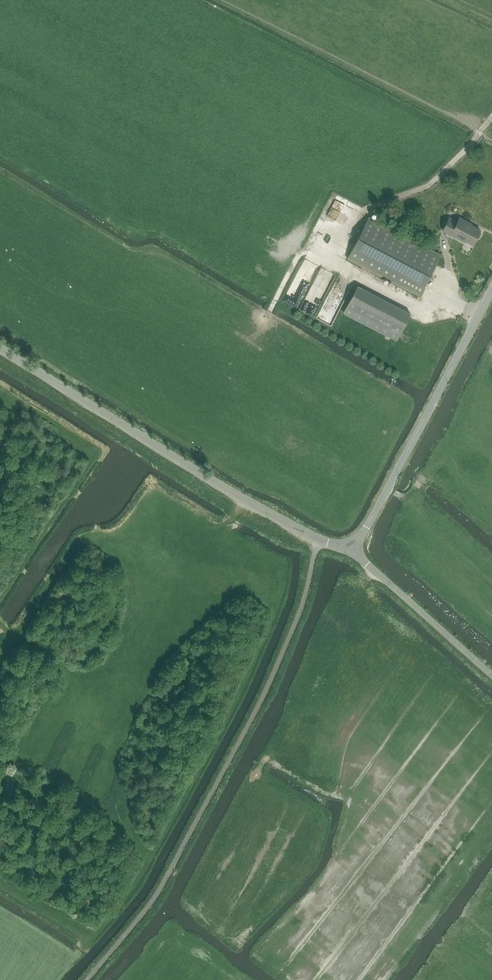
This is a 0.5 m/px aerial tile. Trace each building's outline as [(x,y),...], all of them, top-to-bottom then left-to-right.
[(337,194),(330,208),(336,211),(340,204),(344,206),(347,199),(337,194)] [(369,217),(347,258),(420,296),(441,255),(369,217)] [(466,241),(473,245),(476,237),(477,238),(479,237),(481,233),(481,232),(479,231),(480,230),(466,223),(467,221),(459,217),(457,222),(449,217),(443,231),(451,235),(452,234),(458,237),(457,238),(465,242),(466,241)] [(306,253),(288,288),(299,294),(317,258),(306,253)] [(302,302),(314,308),(317,302),(314,300),(321,284),(313,280),(302,302)] [(357,286),(343,313),(397,340),(411,313),(357,286)]
